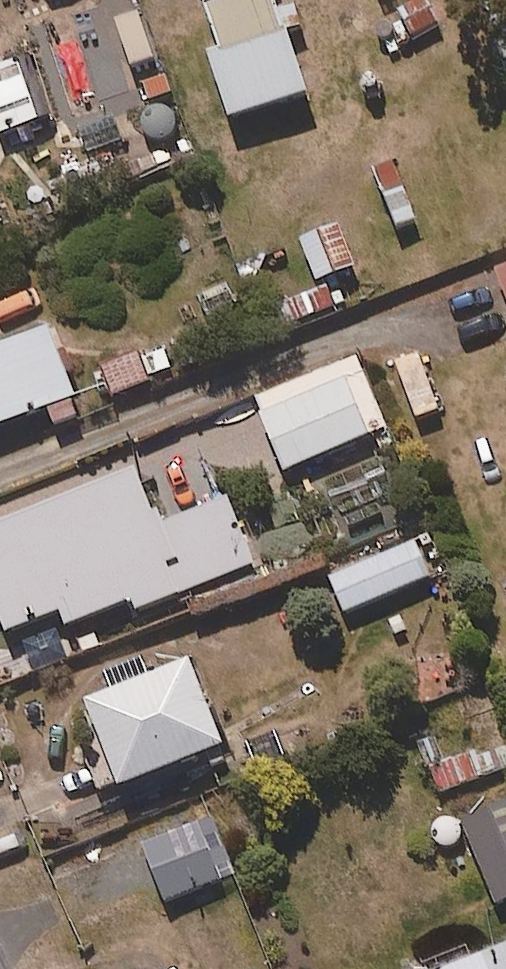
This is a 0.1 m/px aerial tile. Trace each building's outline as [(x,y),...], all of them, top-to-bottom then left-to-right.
[(316,105),(297,43),(312,38),(303,11),(288,16),(283,0),(210,0),(229,59),(218,63),(239,129),(316,105)] [(403,12),(417,45),(448,31),(434,0),(430,0),(403,12)] [(23,68),(0,77),(0,133),(3,142),(45,126),(23,68)] [(160,123),(144,75),(67,101),(83,149),(160,123)] [(401,164),(378,173),(400,234),(424,226),(401,164)] [(336,217),(299,232),(317,277),(355,262),(336,217)] [(496,265),(505,293),(505,261),(496,265)] [(274,305),(283,322),(333,297),(324,279),(274,305)] [(45,321),(0,337),(0,370),(1,373),(0,374),(0,415),(42,400),(50,420),(78,410),(45,321)] [(148,377),(138,349),(100,362),(110,390),(148,377)] [(437,406),(419,350),(395,358),(413,413),(437,406)] [(383,423),(354,353),(253,395),(282,465),(383,423)] [(144,455),(133,457),(0,507),(0,616),(4,627),(59,606),(64,619),(130,595),(134,605),(253,560),(226,490),(220,493),(198,434),(144,455)] [(413,537),(329,575),(347,613),(430,574),(413,537)] [(105,753),(69,767),(76,785),(94,778),(98,786),(221,738),(188,653),(82,694),(105,753)] [(470,750),(426,769),(438,797),(482,778),(470,750)] [(492,810),(489,802),(459,814),(493,899),(505,894),(505,804),(492,810)] [(222,875),(200,818),(145,840),(167,897),(222,875)] [(430,968),(505,968),(505,940),(430,968)]
